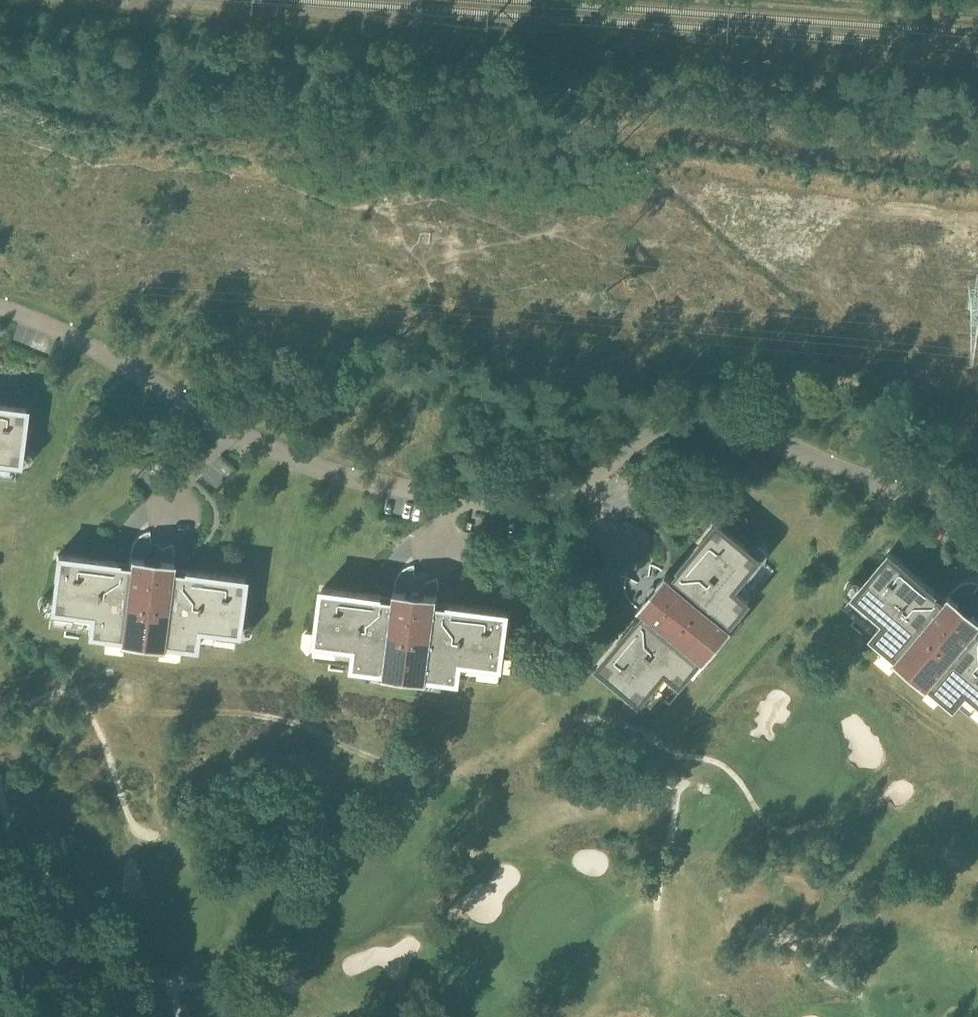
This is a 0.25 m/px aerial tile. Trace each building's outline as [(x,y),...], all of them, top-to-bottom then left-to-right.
[(17,483),(19,463),(21,449),(26,450),(28,435),(22,434),(25,412),(26,409),(0,406),(0,481),(17,483)] [(666,573),(663,569),(660,567),(658,566),(657,565),(654,564),(651,564),(649,576),(647,576),(645,576),(643,577),(641,579),(639,581),(638,584),(638,586),(639,588),(640,590),(641,591),(641,592),(633,602),(638,606),(644,611),(636,621),(636,620),(598,666),(601,669),(601,668),(629,691),(640,701),(655,714),(681,683),(691,671),(705,654),(726,629),(739,613),(749,600),(775,569),(760,556),(749,548),(753,544),(741,534),(737,538),(720,525),(721,524),(718,522),(680,568),(672,578),(666,573)] [(173,562),(174,557),(175,554),(175,552),(174,550),(174,547),(173,544),(161,549),(160,547),(159,546),(157,545),(155,544),(152,544),(149,545),(147,546),(146,547),(145,549),(144,550),(144,551),(131,549),(130,556),(129,564),(117,562),(58,555),(57,558),(58,558),(53,594),(51,609),(49,628),(88,633),(104,635),(125,638),(158,642),(179,645),(195,647),(235,652),(237,632),(239,619),(244,619),(246,604),(240,603),(243,582),(244,579),(185,571),(172,570),(173,562)] [(977,596),(975,595),(972,594),(970,594),(968,594),(966,595),(965,596),(964,597),(954,588),(950,593),(945,599),(935,591),(890,553),(888,555),(888,556),(864,583),(855,595),(842,609),(872,635),(885,646),(901,659),(926,681),(942,694),(954,705),(977,725),(977,628),(977,598),(977,596)] [(438,595),(439,591),(439,588),(439,585),(439,583),(439,580),(438,578),(426,583),(425,581),(424,580),(422,578),(420,577),(417,577),(414,578),(412,579),(411,581),(410,582),(409,584),(409,585),(396,583),(395,590),(394,598),(382,596),(323,588),(322,592),(323,592),(318,628),(316,642),(313,662),(353,667),(369,669),(390,672),(423,676),(444,679),(459,681),(500,686),(502,666),(504,652),(509,653),(511,638),(505,637),(508,616),(509,612),(449,604),(449,605),(437,603),(438,595)]
